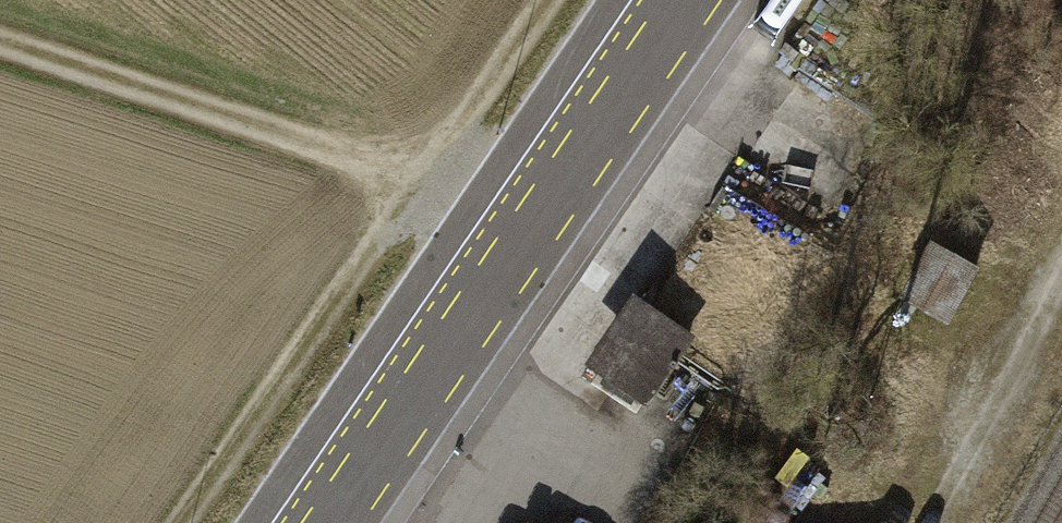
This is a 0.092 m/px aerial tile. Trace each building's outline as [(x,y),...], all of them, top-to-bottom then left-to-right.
[(976,269),(934,246),(905,297),(947,321),(976,269)] [(645,400),(688,337),(644,307),(600,370),(645,400)]
